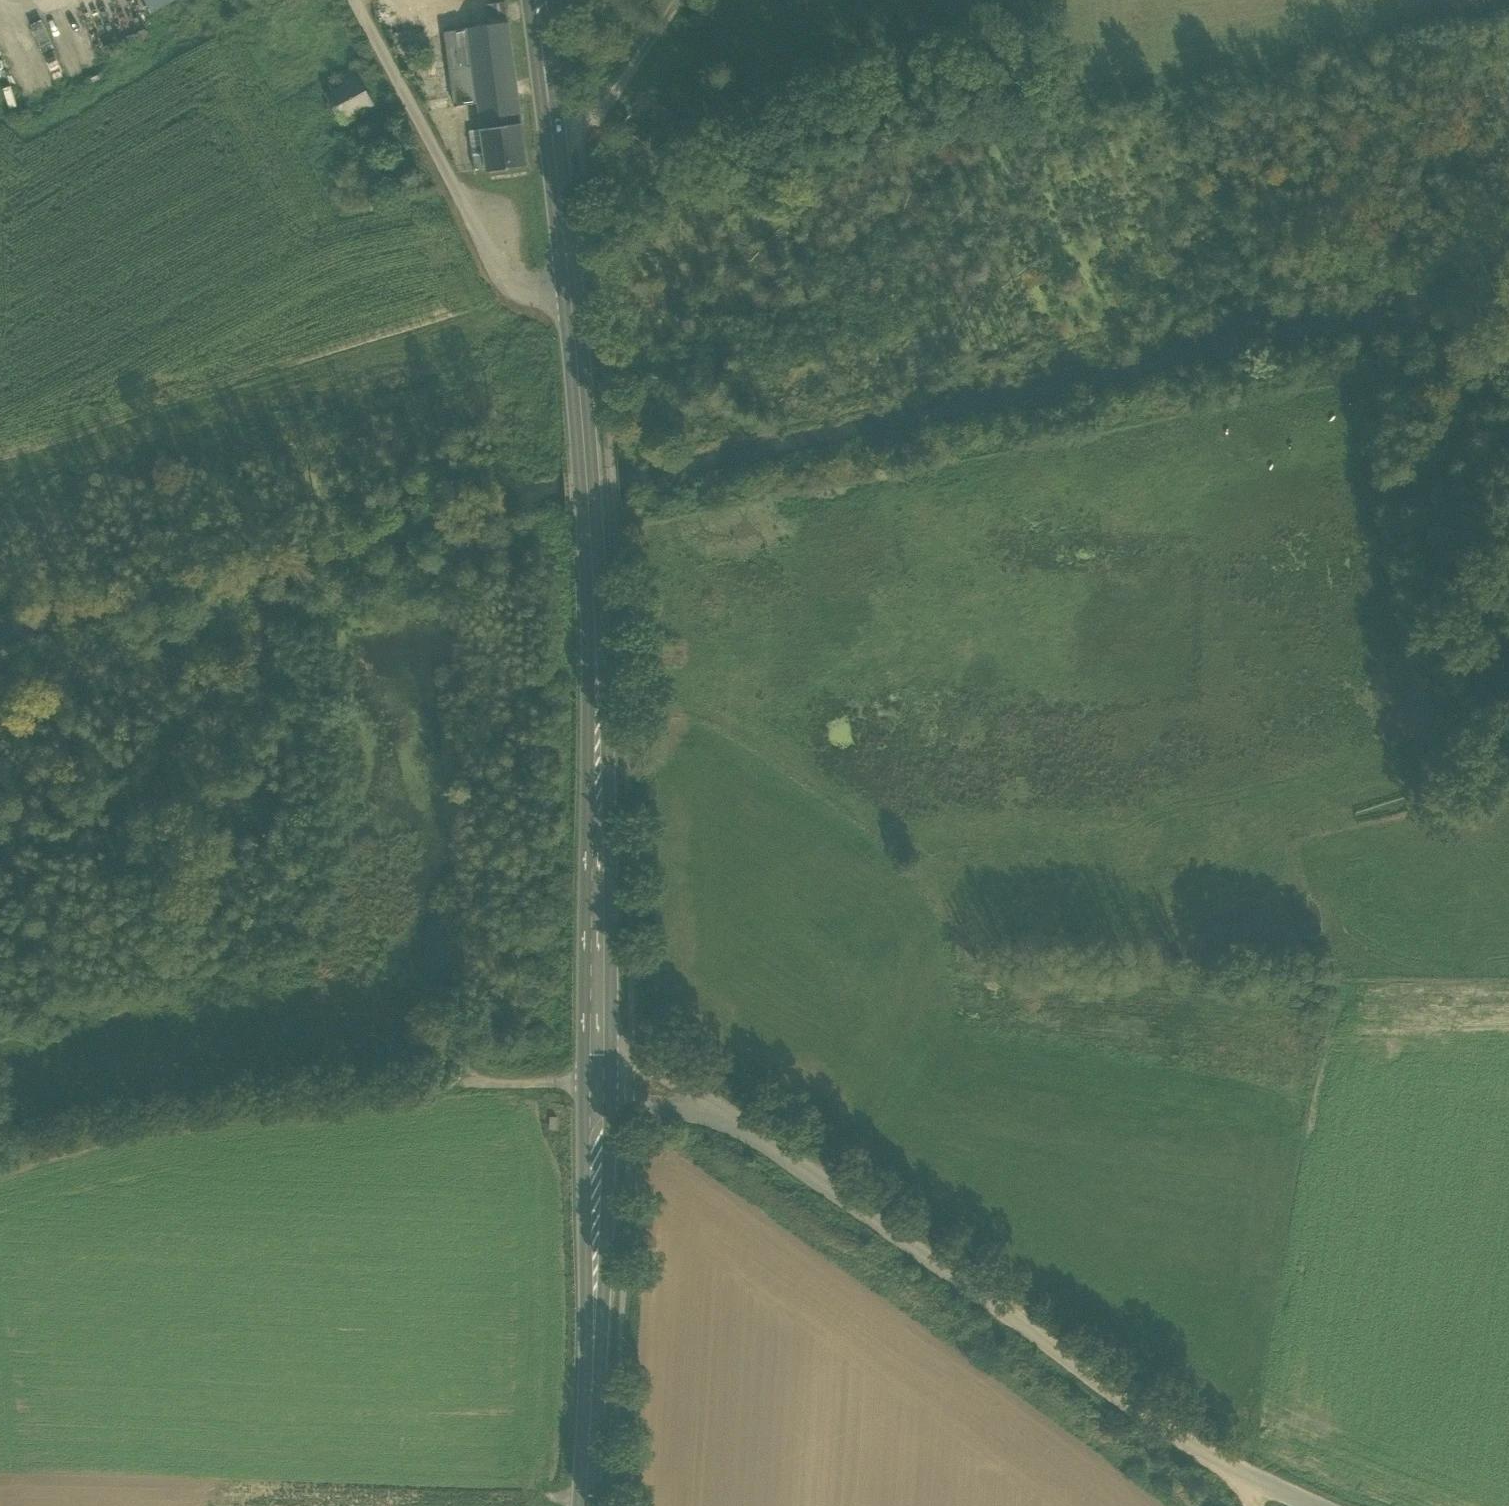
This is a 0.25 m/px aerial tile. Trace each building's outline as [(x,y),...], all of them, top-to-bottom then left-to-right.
[(151,12),(173,0),(144,0),(151,12)] [(486,5),(488,26),(508,23),(506,2),(486,5)] [(478,104),(482,129),(522,124),(508,23),(488,26),(468,29),(478,104)] [(453,93),(455,107),(478,104),(468,29),(445,32),(451,77),(453,93)] [(337,77),(343,87),(359,78),(353,68),(337,77)] [(453,93),(451,77),(439,79),(441,94),(453,93)] [(328,95),(332,102),(327,105),(334,117),(339,114),(343,121),(374,105),(359,78),(343,87),(328,95)] [(487,168),(488,172),(528,166),(522,124),(482,129),(487,168)] [(469,131),(475,170),(487,168),(482,129),(469,131)]
